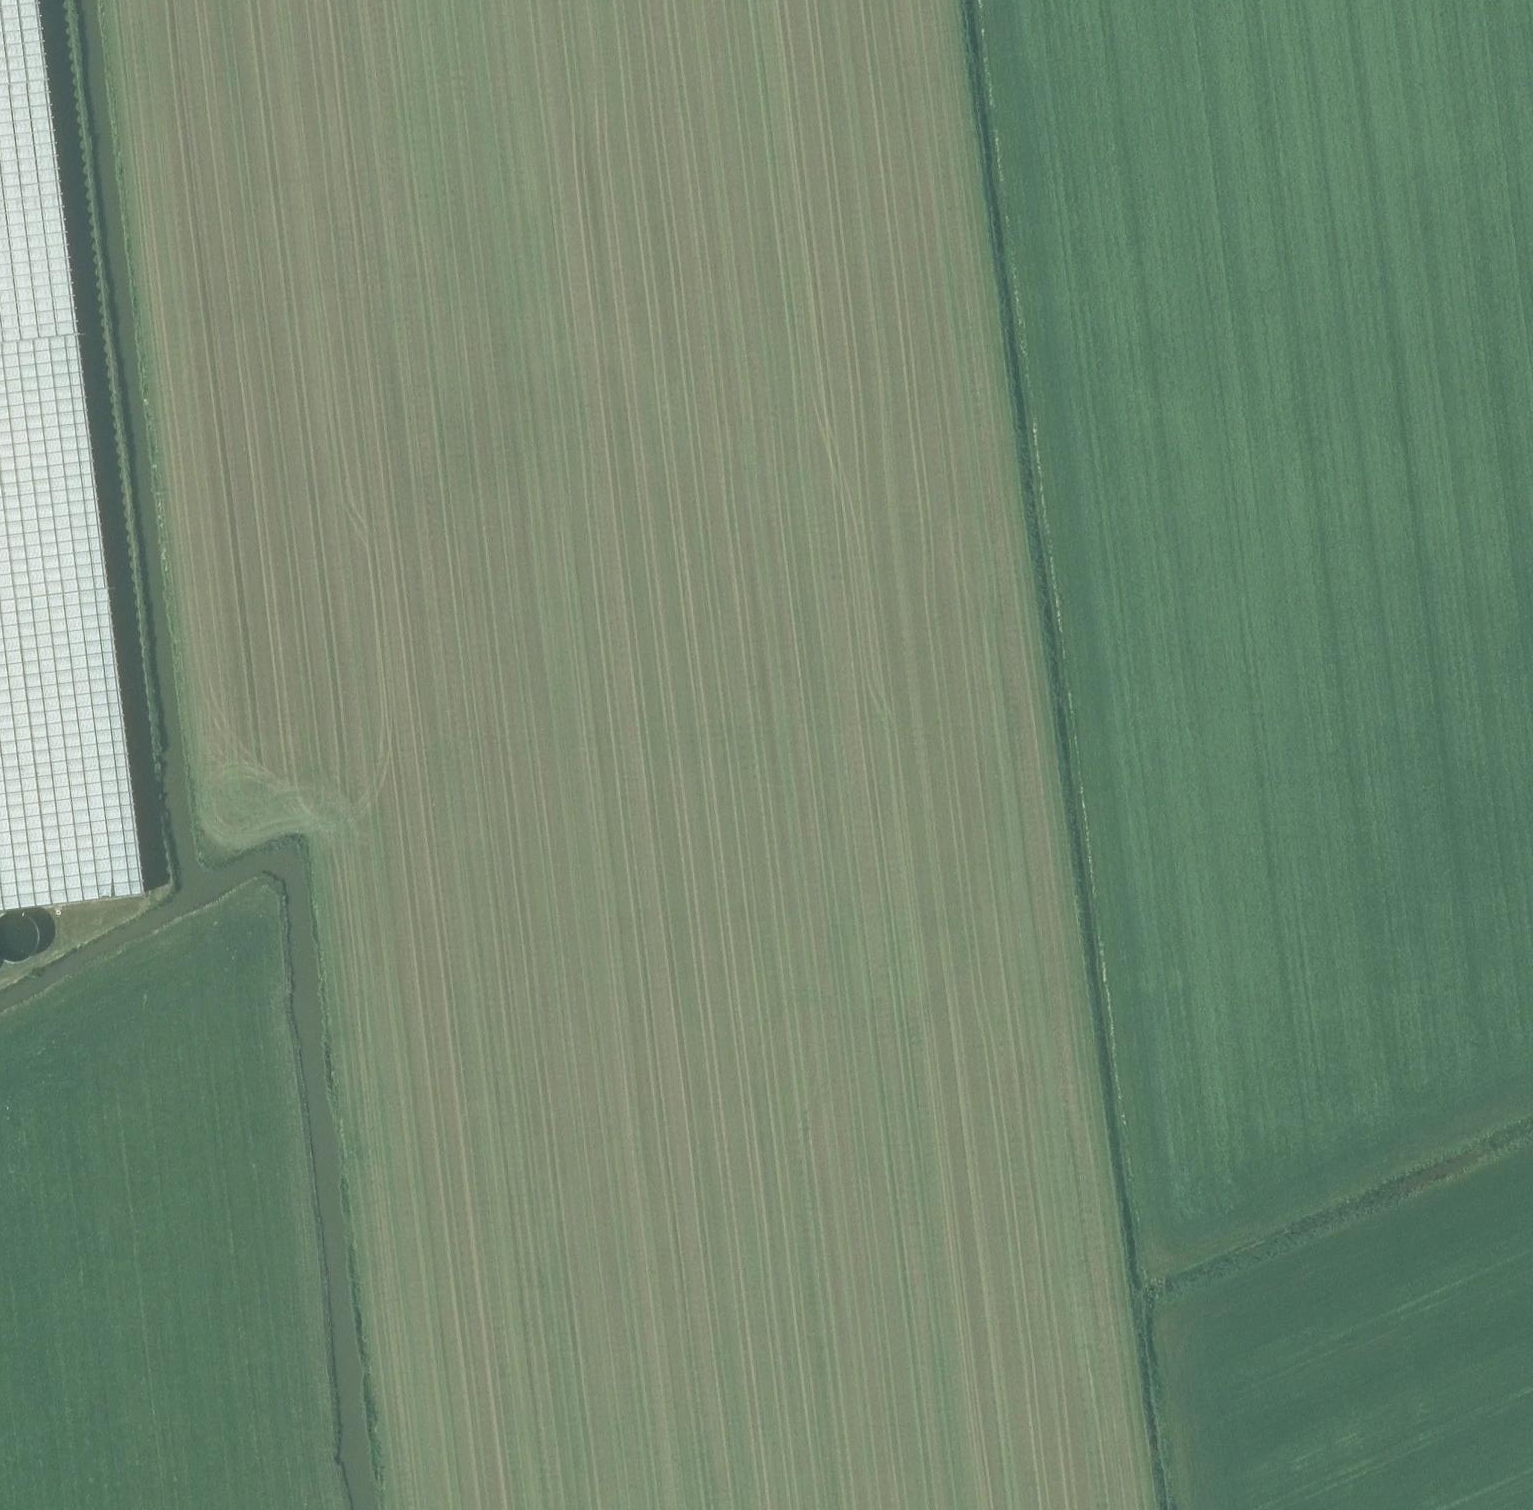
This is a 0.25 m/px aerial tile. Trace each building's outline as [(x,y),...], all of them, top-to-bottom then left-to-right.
[(142,893),(76,333),(37,0),(0,0),(0,909),(142,893)]
